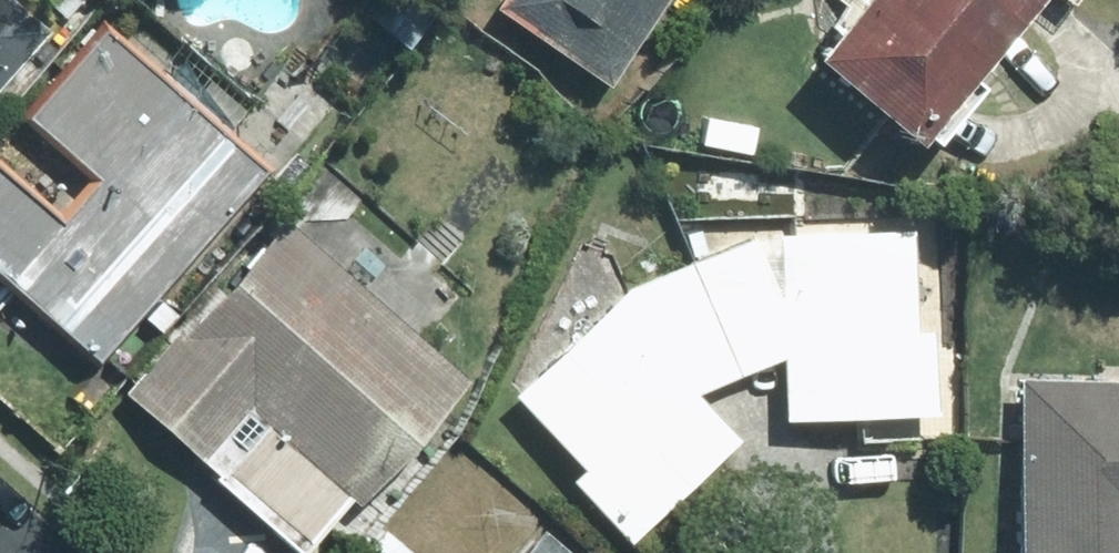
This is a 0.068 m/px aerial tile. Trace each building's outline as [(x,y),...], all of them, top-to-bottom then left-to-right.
[(7,0),(0,0),(0,70),(38,27),(7,0)] [(655,0),(488,0),(484,6),(596,84),(655,0)] [(1015,0),(842,0),(796,55),(897,140),(1015,0)] [(252,167),(91,27),(14,115),(83,175),(51,212),(0,167),(0,286),(83,359),(252,167)] [(276,218),(176,330),(172,326),(113,392),(206,473),(203,477),(289,552),(291,552),(340,497),(348,504),(459,379),(276,218)] [(905,229),(767,233),(744,237),(620,288),(603,301),(502,393),(570,467),(559,478),(615,540),(728,438),(686,392),(770,357),(772,418),(927,413),(924,330),(908,331),(905,229)] [(1007,374),(1001,552),(1118,552),(1118,378),(1007,374)] [(530,526),(506,552),(562,552),(530,526)]
